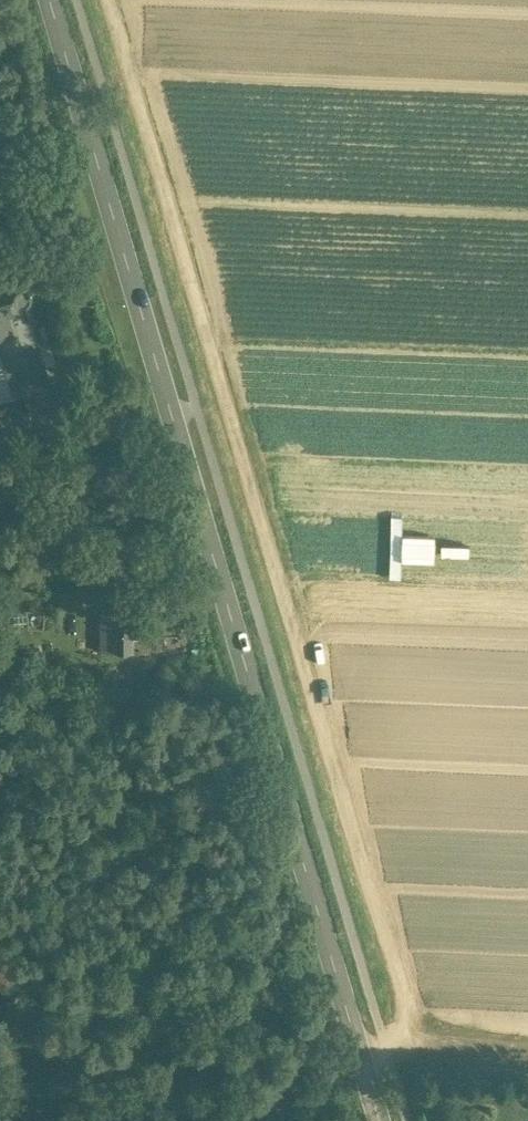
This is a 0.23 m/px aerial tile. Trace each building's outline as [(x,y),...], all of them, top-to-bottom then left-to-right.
[(15,299),(0,304),(0,342),(16,393),(26,390),(33,412),(54,406),(54,384),(28,306),(30,304),(32,302),(33,298),(33,295),(32,292),(28,288),(25,288),(22,287),(19,288),(16,289),(14,292),(14,294),(15,299)] [(111,502),(112,512),(125,511),(125,501),(111,502)] [(143,571),(143,561),(133,562),(134,571),(143,571)] [(101,611),(101,633),(101,650),(124,650),(124,632),(133,632),(134,610),(116,610),(116,611),(101,611)]
